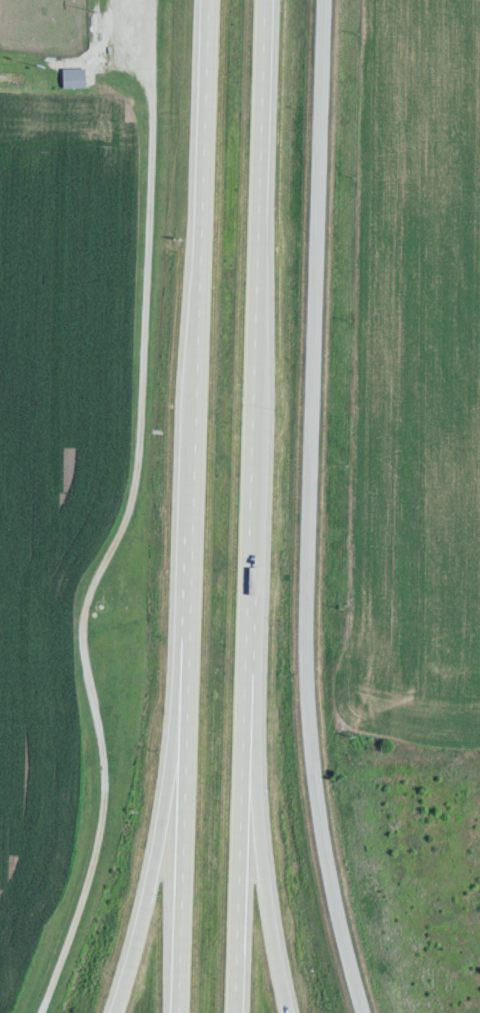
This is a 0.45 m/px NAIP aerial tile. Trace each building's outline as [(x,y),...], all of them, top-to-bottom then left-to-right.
[(90,67),(67,67),(67,88),(90,88),(90,67)]
